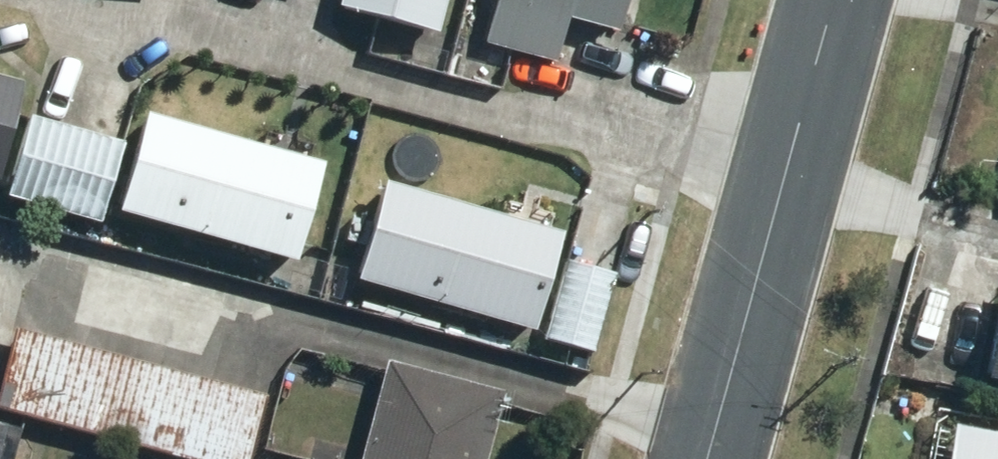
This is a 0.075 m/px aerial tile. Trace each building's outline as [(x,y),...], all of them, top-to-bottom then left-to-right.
[(349,3),(450,31),(458,0),(350,0),(349,3)] [(491,43),(562,63),(576,14),(627,29),(635,0),(504,0),(491,43)] [(41,78),(0,67),(0,176),(12,180),(32,109),(41,78)] [(138,139),(38,111),(14,195),(115,223),(138,139)] [(147,142),(128,212),(306,261),(334,160),(156,111),(147,142)] [(580,227),(398,176),(369,279),(551,331),(580,227)] [(625,265),(579,253),(557,336),(603,348),(625,265)] [(989,291),(964,388),(997,397),(997,293),(989,291)] [(520,390),(396,355),(366,458),(500,458),(520,390)] [(980,445),(928,430),(920,458),(997,458),(997,423),(987,420),(980,445)]
